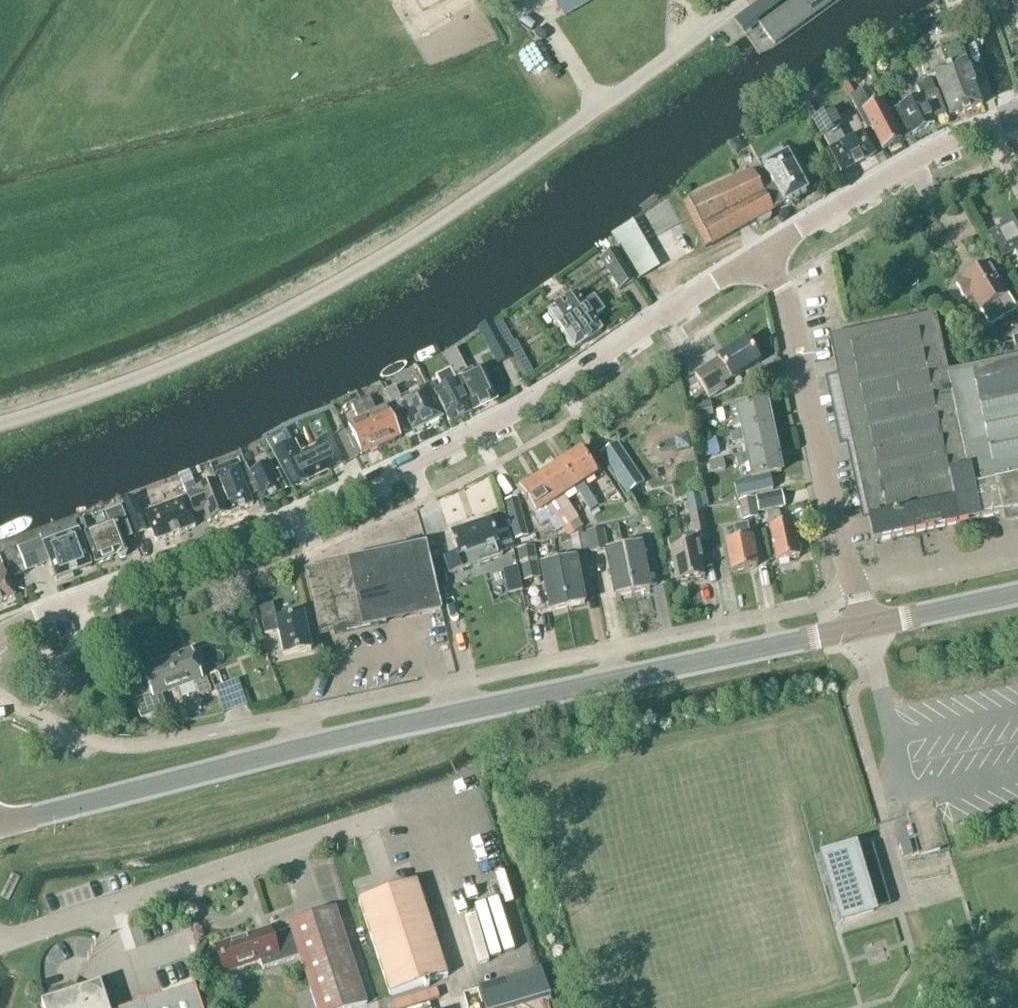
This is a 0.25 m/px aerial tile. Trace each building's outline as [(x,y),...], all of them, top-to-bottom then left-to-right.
[(565,17),(594,0),(555,0),(565,17)] [(734,21),(742,31),(775,6),(770,0),(763,0),(734,21)] [(759,27),(775,48),(843,0),(796,0),(759,27)] [(966,61),(958,38),(940,45),(941,49),(931,52),(932,55),(920,59),(928,79),(935,76),(950,118),(982,106),(966,61)] [(921,99),(935,94),(931,82),(915,88),(919,99),(921,98),(921,99)] [(882,152),(901,142),(888,115),(881,102),(870,108),(862,92),(849,98),(864,126),(867,124),(882,152)] [(899,109),(888,115),(901,142),(913,135),(913,136),(934,125),(933,122),(945,115),(937,93),(935,94),(921,99),(921,98),(919,99),(899,108),(899,109)] [(846,142),(839,129),(840,129),(831,111),(814,120),(823,137),(824,137),(830,150),(829,151),(842,175),(876,156),(863,133),(846,142)] [(754,178),(774,212),(784,206),(784,207),(807,194),(781,149),(761,160),(766,169),(764,170),(764,171),(753,176),(754,178)] [(754,178),(753,176),(752,174),(679,207),(704,250),(711,246),(712,247),(757,222),(759,225),(763,226),(770,222),(771,218),(770,215),(774,212),(754,178)] [(990,235),(1003,259),(1014,252),(1015,253),(1017,252),(1017,217),(1011,221),(1009,218),(1001,223),(1002,225),(1000,227),(1001,229),(990,235)] [(620,290),(635,281),(616,250),(601,260),(620,290)] [(990,328),(1017,313),(989,264),(962,280),(963,281),(956,285),(963,298),(970,294),(990,328)] [(584,307),(576,295),(548,314),(574,352),(602,332),(593,320),(604,313),(594,299),(584,307)] [(947,375),(934,315),(830,338),(838,378),(826,380),(841,449),(846,447),(862,522),(869,520),(874,543),(1017,512),(1017,360),(947,375)] [(498,324),(494,326),(495,327),(499,334),(506,347),(508,347),(514,343),(502,321),(498,324)] [(497,367),(512,358),(506,347),(499,334),(495,327),(479,335),(497,367)] [(514,343),(508,347),(526,380),(534,375),(515,342),(514,343)] [(709,398),(724,389),(722,385),(758,362),(746,343),(718,361),(695,376),(709,398)] [(468,376),(462,363),(450,369),(473,413),(496,402),(480,370),(468,376)] [(450,425),(472,414),(450,370),(436,377),(442,390),(434,394),(450,425)] [(401,401),(395,388),(385,393),(395,414),(403,410),(413,432),(428,425),(430,426),(438,423),(438,420),(442,418),(427,389),(401,401)] [(360,404),(381,447),(400,438),(386,408),(375,413),(368,399),(360,404)] [(742,432),(771,426),(766,402),(736,409),(739,421),(730,423),(732,430),(741,428),(742,432)] [(693,420),(713,416),(710,403),(690,407),(693,420)] [(362,456),(381,447),(360,404),(352,407),(359,421),(348,426),(350,431),(362,456)] [(747,456),(776,449),(771,426),(742,432),(747,456)] [(704,440),(718,437),(716,428),(703,431),(704,440)] [(285,430),(265,440),(273,455),(281,468),(292,489),(292,490),(310,481),(309,481),(312,480),(300,455),(301,455),(295,443),(293,444),(285,430)] [(350,431),(344,434),(356,459),(362,456),(350,431)] [(344,434),(335,438),(347,464),(356,460),(356,459),(344,434)] [(300,455),(312,480),(328,472),(329,473),(347,464),(335,438),(316,446),(317,447),(301,455),(300,455)] [(600,452),(627,492),(643,481),(617,441),(600,452)] [(717,457),(713,441),(698,444),(702,461),(717,457)] [(776,449),(747,456),(752,479),(770,476),(781,473),(776,449)] [(560,465),(576,490),(591,512),(598,507),(583,485),(597,476),(580,451),(560,465)] [(710,474),(725,471),(722,460),(708,464),(710,474)] [(292,489),(281,468),(273,472),(270,465),(250,474),(255,486),(262,503),(282,494),(282,493),(292,489)] [(563,499),(576,490),(560,465),(540,478),(571,525),(578,520),(563,499)] [(255,486),(250,474),(246,466),(217,477),(231,514),(253,506),(246,489),(255,486)] [(197,491),(194,484),(190,473),(179,477),(183,488),(193,512),(202,508),(208,523),(230,515),(218,483),(197,491)] [(752,479),(734,483),(737,498),(773,490),(770,476),(752,479)] [(563,531),(571,525),(540,478),(519,492),(536,516),(548,509),(563,531)] [(754,500),(758,519),(759,519),(759,516),(758,513),(785,507),(782,493),(755,499),(755,500),(754,500)] [(700,494),(686,497),(690,515),(704,512),(700,494)] [(156,543),(195,528),(184,500),(146,515),(156,543)] [(508,527),(525,522),(518,500),(505,503),(509,516),(505,517),(508,527)] [(758,519),(754,500),(751,501),(751,500),(738,502),(742,520),(743,523),(758,519)] [(132,534),(126,516),(122,507),(103,514),(107,526),(85,535),(96,566),(117,558),(118,559),(120,558),(122,559),(126,557),(126,556),(128,555),(124,544),(135,540),(133,534),(132,534)] [(132,534),(133,534),(145,530),(138,511),(126,516),(132,534)] [(782,526),(779,512),(767,514),(770,529),(769,529),(776,564),(799,559),(792,524),(782,526)] [(677,585),(705,579),(698,545),(708,542),(702,514),(689,517),(694,536),(679,539),(681,548),(670,550),(677,585)] [(578,520),(571,525),(576,533),(583,528),(578,520)] [(514,548),(505,521),(492,525),(491,522),(451,536),(457,555),(444,559),(449,574),(502,556),(501,552),(514,548)] [(91,568),(79,534),(75,523),(39,536),(41,541),(19,550),(27,571),(50,563),(57,581),(91,568)] [(750,539),(747,525),(733,528),(736,541),(726,544),(732,573),(756,568),(750,539)] [(590,552),(603,549),(600,532),(587,535),(590,552)] [(574,555),(588,553),(585,535),(571,538),(574,555)] [(441,611),(434,582),(430,563),(425,545),(305,571),(319,633),(335,630),(336,634),(441,611)] [(623,549),(632,594),(650,590),(640,546),(623,549)] [(524,582),(541,578),(534,547),(517,550),(524,582)] [(615,598),(632,594),(623,549),(605,553),(615,598)] [(2,568),(4,568),(0,556),(0,603),(15,597),(7,576),(5,577),(2,568)] [(430,563),(434,582),(445,579),(440,560),(430,563)] [(558,564),(567,608),(584,605),(574,560),(558,564)] [(510,591),(524,588),(518,563),(504,566),(510,591)] [(550,612),(567,608),(558,564),(541,567),(550,612)] [(276,624),(273,607),(259,610),(265,636),(278,634),(284,657),(311,651),(304,618),(276,624)] [(260,645),(254,647),(251,653),(254,659),(264,655),(260,645)] [(167,661),(178,690),(194,684),(199,697),(211,693),(206,679),(202,680),(191,651),(180,655),(178,654),(170,657),(169,660),(167,661)] [(178,690),(167,661),(164,662),(162,660),(153,663),(153,666),(142,670),(151,695),(134,702),(141,721),(155,715),(155,714),(167,710),(162,696),(178,690)] [(215,691),(224,688),(218,673),(209,676),(208,677),(214,692),(215,691)] [(908,843),(897,846),(901,859),(912,856),(908,843)] [(872,910),(889,905),(871,846),(854,851),(854,849),(823,858),(842,921),(872,912),(872,910)] [(429,988),(428,984),(448,977),(416,881),(359,900),(390,996),(424,985),(425,990),(429,988)] [(215,947),(224,975),(260,963),(262,970),(299,958),(311,992),(316,1007),(357,1007),(367,1005),(335,908),(288,923),(290,931),(272,937),(270,929),(215,947)] [(101,985),(78,992),(69,988),(65,996),(42,1004),(43,1007),(108,1007),(101,985)] [(195,988),(135,1007),(201,1007),(195,988)]
